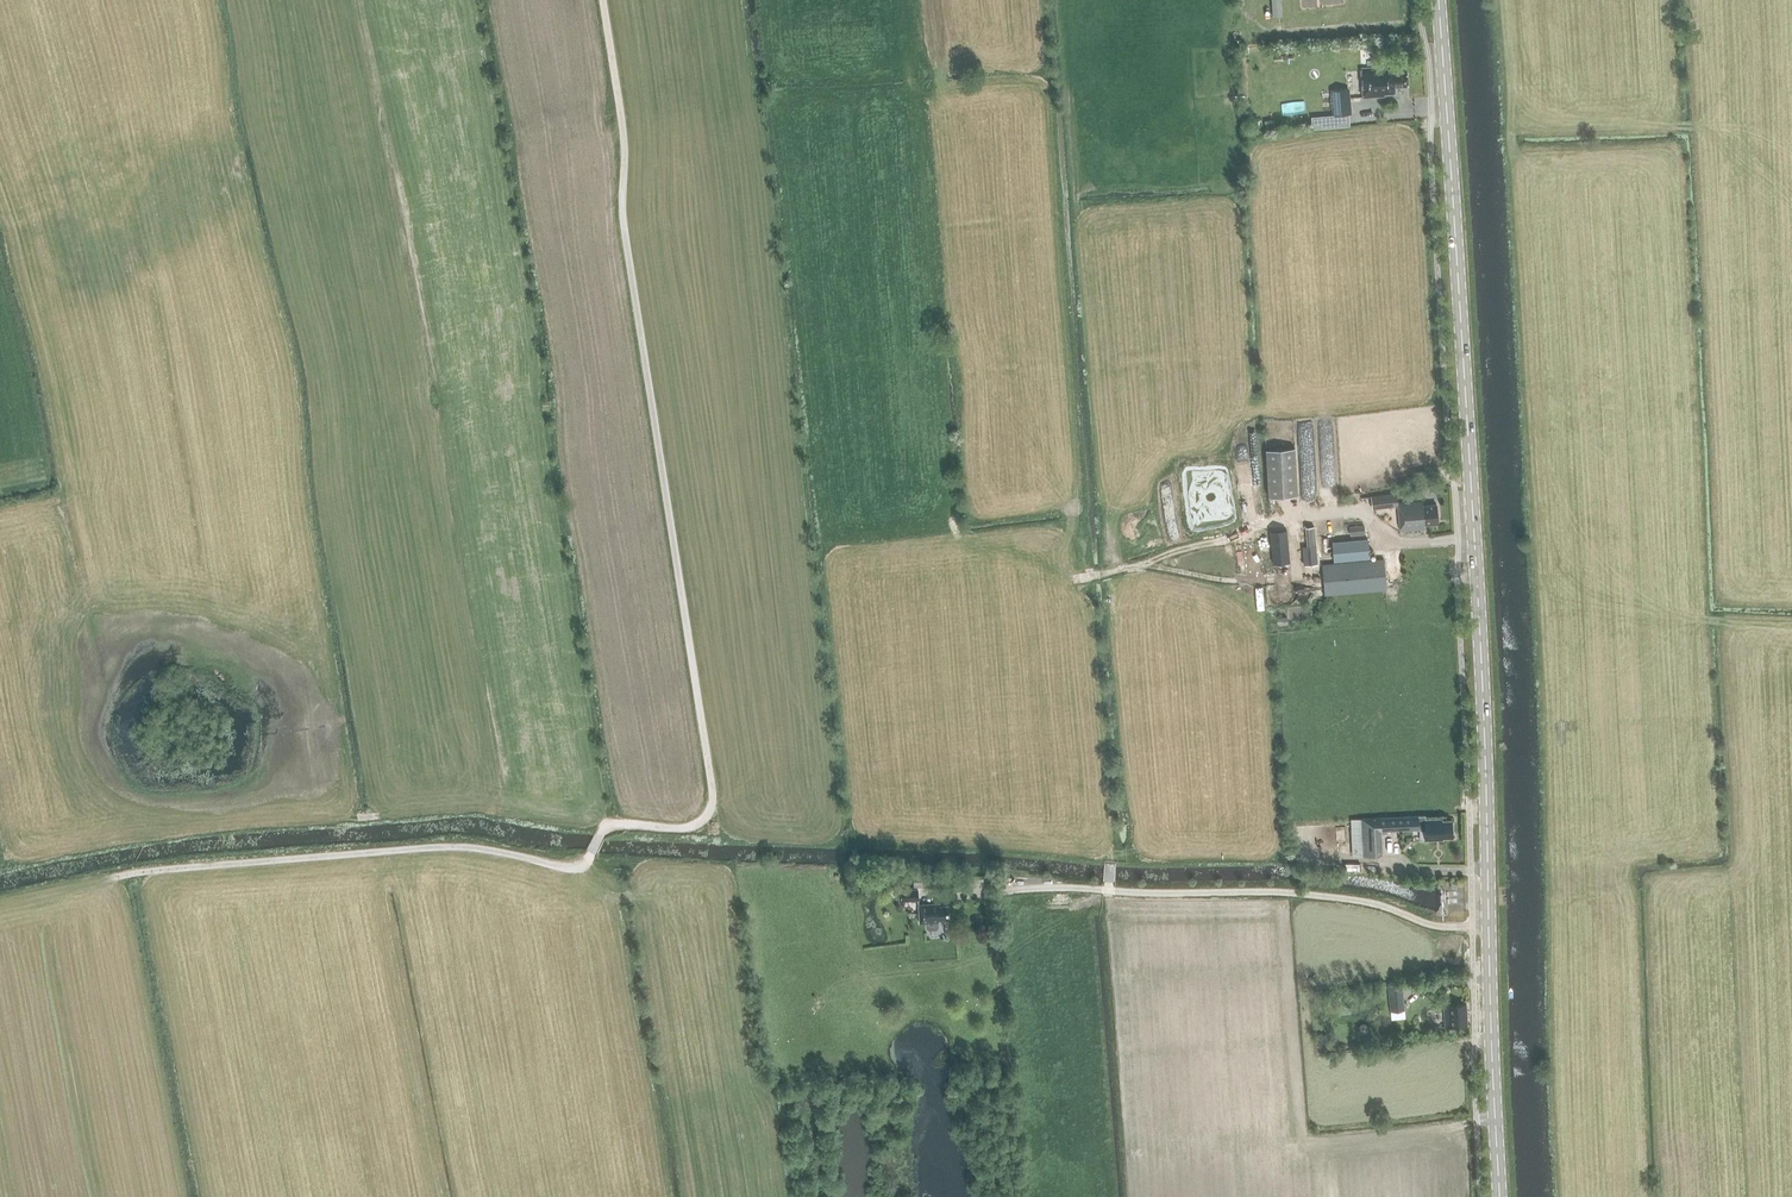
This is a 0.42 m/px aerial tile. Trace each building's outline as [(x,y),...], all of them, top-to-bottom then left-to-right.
[(1393,66),(1362,68),(1364,98),(1386,96),(1386,94),(1394,93),(1394,86),(1408,86),(1407,72),(1393,73),(1393,66)] [(1349,88),(1331,90),(1333,115),(1351,114),(1349,88)] [(1297,495),(1295,448),(1265,449),(1268,497),(1297,495)] [(1423,505),(1422,501),(1400,503),(1399,494),(1374,496),(1375,508),(1400,506),(1402,530),(1425,529),(1425,524),(1438,523),(1436,504),(1423,505)] [(1350,537),(1330,539),(1320,539),(1324,595),(1387,590),(1384,560),(1370,562),(1367,535),(1365,535),(1364,526),(1349,527),(1350,537)] [(1314,527),(1306,527),(1308,546),(1303,547),(1305,565),(1318,564),(1314,527)] [(1284,530),(1271,531),(1274,564),(1287,563),(1284,530)] [(1287,624),(1287,616),(1276,617),(1277,625),(1287,624)] [(1352,856),(1363,855),(1382,855),(1381,831),(1419,829),(1425,828),(1425,840),(1442,839),(1442,837),(1452,837),(1451,820),(1442,820),(1441,819),(1424,819),(1424,820),(1418,820),(1418,816),(1350,819),(1352,856)] [(913,873),(914,888),(935,887),(935,872),(913,873)] [(919,900),(918,888),(898,890),(899,901),(919,900)] [(918,904),(920,923),(925,922),(926,928),(929,930),(936,929),(938,927),(938,919),(948,918),(947,905),(939,905),(939,903),(918,904)] [(1405,1011),(1402,983),(1387,984),(1391,1012),(1405,1011)] [(1444,1026),(1449,1026),(1467,1025),(1466,1004),(1443,1005),(1444,1026)] [(1324,1049),(1338,1045),(1335,1033),(1321,1037),(1324,1049)]
